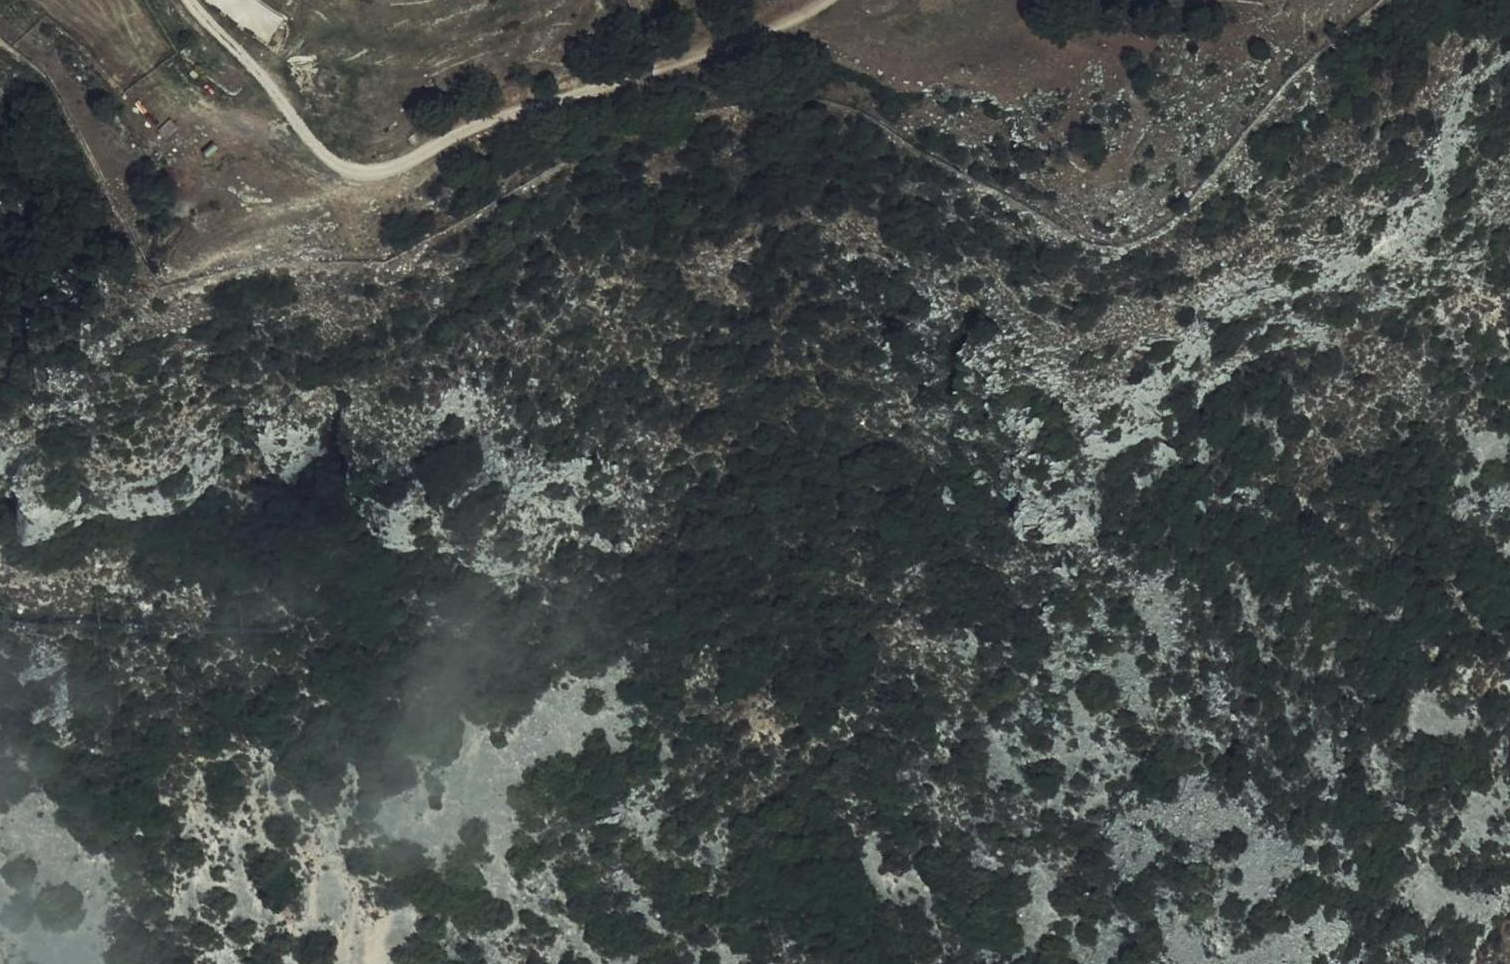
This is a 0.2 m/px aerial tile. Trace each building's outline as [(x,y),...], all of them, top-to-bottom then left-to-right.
[(290,23),(257,0),(214,0),(212,3),(274,46),(290,23)]
